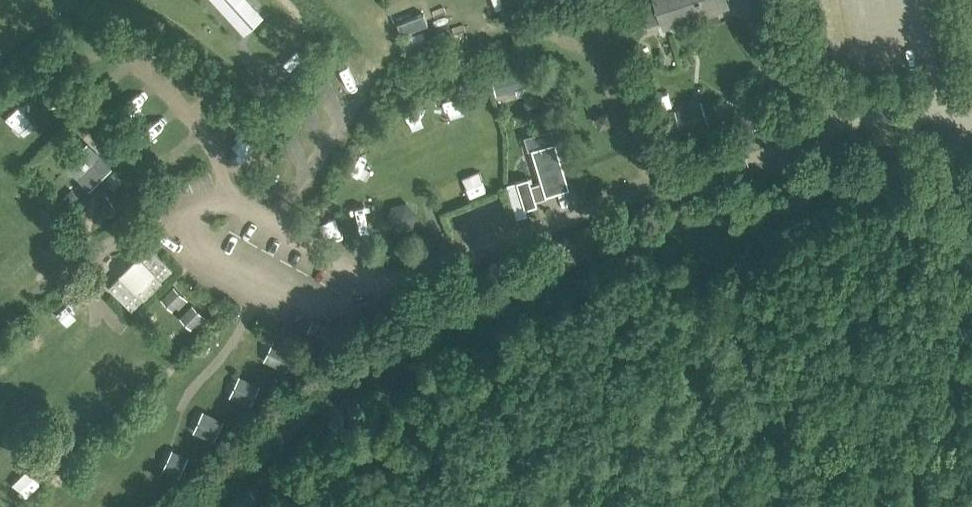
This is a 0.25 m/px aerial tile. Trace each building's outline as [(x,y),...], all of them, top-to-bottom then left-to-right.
[(244,32),(262,16),(247,0),(215,0),(244,32)] [(727,6),(725,0),(655,0),(664,27),(727,6)] [(397,24),(401,35),(428,25),(423,14),(397,24)] [(403,38),(410,58),(430,50),(422,31),(403,38)] [(531,69),(494,79),(498,94),(515,89),(535,84),(531,69)] [(676,112),(683,133),(708,124),(704,111),(689,116),(687,108),(676,112)] [(536,204),(534,196),(545,192),(546,195),(569,188),(555,142),(532,149),(542,182),(531,185),(528,177),(517,181),(525,208),(536,204)] [(816,147),(818,155),(819,158),(834,153),(830,142),(816,147)] [(69,165),(89,185),(107,167),(87,146),(69,165)] [(109,287),(132,310),(143,299),(144,300),(163,282),(162,281),(173,270),(150,247),(139,257),(143,261),(123,280),(120,276),(109,287)] [(165,297),(174,306),(183,297),(174,288),(165,297)] [(183,315),(192,323),(201,314),(192,305),(183,315)] [(267,361),(286,370),(294,352),(275,343),(267,361)] [(260,388),(241,379),(233,396),(252,405),(260,388)] [(205,414),(197,432),(216,441),(224,424),(205,414)] [(187,458),(174,452),(166,470),(183,478),(186,470),(182,468),(187,458)]
